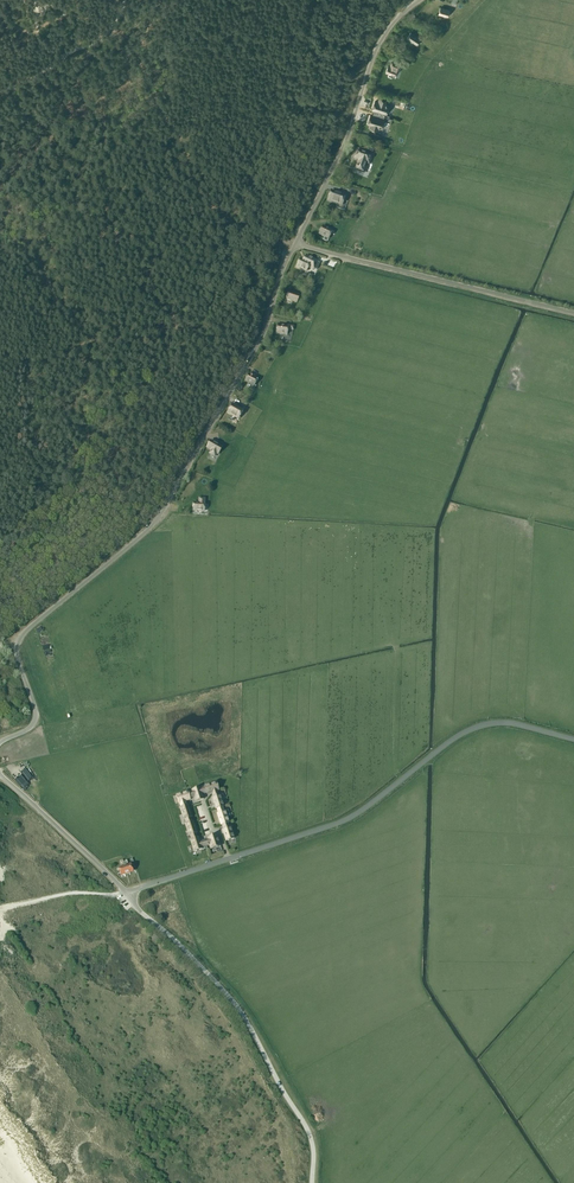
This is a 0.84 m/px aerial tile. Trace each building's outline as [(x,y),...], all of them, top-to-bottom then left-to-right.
[(447,16),(449,10),(440,8),(438,14),(447,16)] [(417,45),(420,39),(410,33),(407,38),(417,45)] [(401,66),(391,62),(390,67),(388,66),(386,72),(394,75),(396,70),(399,71),(401,66)] [(375,110),(374,113),(384,116),(385,113),(386,114),(389,105),(385,104),(386,101),(379,99),(378,102),(375,101),(372,109),(375,110)] [(373,116),(370,115),(368,124),(371,125),(370,128),(376,130),(377,127),(381,128),(384,120),(383,119),(384,116),(374,113),(373,116)] [(357,151),(355,158),(359,160),(356,168),(363,171),(366,163),(368,164),(371,156),(363,153),(357,151)] [(340,194),(331,191),(329,197),(328,200),(342,205),(345,196),(340,194)] [(323,226),(319,234),(324,236),(327,229),(323,226)] [(327,229),(324,236),(329,238),(332,231),(327,229)] [(315,261),(305,255),(303,260),(300,259),(297,266),(306,271),(308,267),(312,268),(315,261)] [(297,303),(299,295),(288,292),(286,299),(297,303)] [(278,325),(276,333),(287,335),(288,329),(293,330),(293,326),(288,325),(287,326),(282,326),(282,324),(278,324),(278,325)] [(251,373),(250,375),(249,375),(245,381),(254,385),(257,379),(253,377),(255,375),(251,373)] [(238,419),(241,415),(243,410),(232,404),(227,413),(238,419)] [(208,446),(212,449),(210,453),(215,456),(217,452),(219,453),(218,454),(222,447),(219,445),(219,446),(210,441),(208,446)] [(199,503),(193,502),(193,510),(204,511),(205,503),(204,503),(205,498),(199,498),(199,503)] [(216,782),(204,786),(206,789),(201,791),(202,794),(207,793),(207,794),(212,793),(215,791),(219,790),(216,782)] [(193,793),(188,795),(190,798),(194,797),(196,801),(204,799),(202,794),(201,791),(200,787),(192,790),(193,793)] [(188,795),(187,791),(176,795),(178,803),(182,802),(183,807),(187,806),(185,801),(190,800),(190,798),(188,795)] [(217,796),(215,791),(212,793),(213,797),(212,797),(216,809),(217,809),(220,807),(224,806),(220,795),(217,796)] [(188,805),(187,806),(183,807),(180,808),(184,819),(187,818),(189,823),(192,822),(190,817),(192,817),(188,805)] [(220,807),(217,809),(218,813),(217,813),(221,825),(222,825),(226,823),(229,822),(225,811),(222,812),(220,807)] [(189,823),(185,824),(189,835),(192,834),(194,839),(197,838),(196,833),(197,833),(193,821),(192,822),(189,823)] [(227,828),(226,823),(222,825),(224,829),(222,829),(226,841),(234,838),(230,827),(227,828)] [(208,839),(205,840),(206,846),(210,845),(211,849),(220,846),(217,835),(207,838),(208,839)] [(198,837),(197,838),(194,839),(190,840),(194,851),(202,849),(202,847),(206,846),(205,840),(200,842),(198,837)] [(127,860),(123,862),(123,860),(120,861),(121,864),(124,863),(125,866),(124,866),(127,873),(133,871),(131,864),(128,865),(127,860)] [(127,873),(124,866),(118,868),(121,875),(127,873)] [(171,902),(170,897),(161,899),(163,904),(165,904),(168,914),(179,911),(176,903),(171,905),(171,902)]
